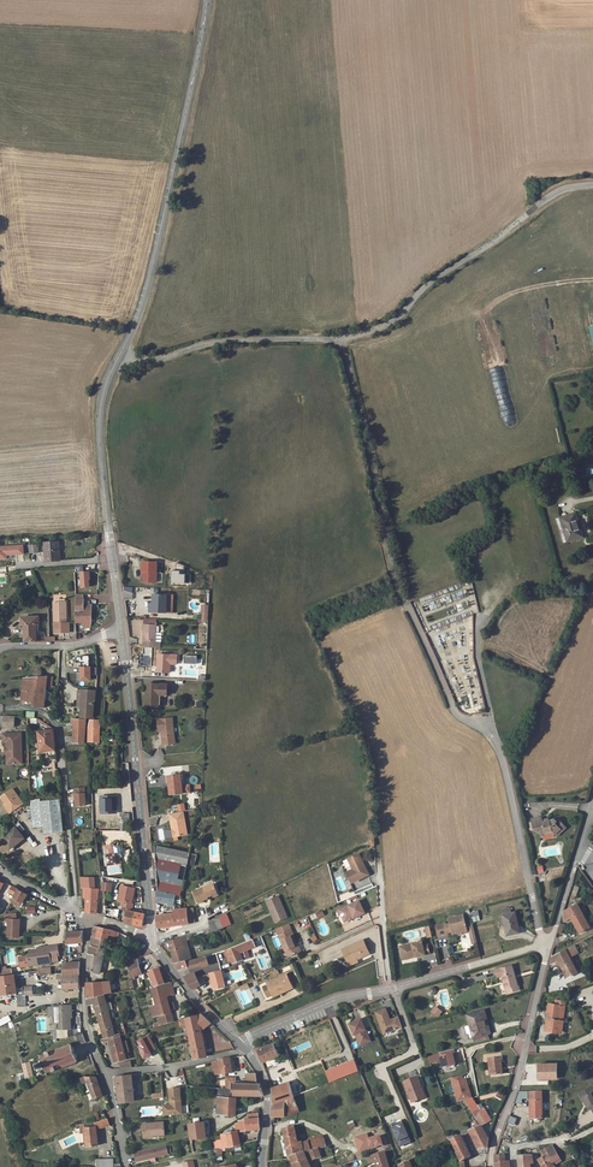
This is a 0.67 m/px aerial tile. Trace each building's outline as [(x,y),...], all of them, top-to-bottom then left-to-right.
[(579,536),(572,511),(559,515),(566,540),(579,536)] [(579,536),(582,536),(575,511),(572,511),(579,536)] [(42,543),(44,561),(59,560),(58,542),(42,543)] [(8,558),(7,554),(24,553),(24,545),(0,547),(0,559),(8,558)] [(29,554),(37,553),(36,545),(28,545),(29,554)] [(143,570),(143,579),(154,580),(155,560),(139,559),(139,570),(143,570)] [(81,588),(91,588),(90,571),(80,572),(81,588)] [(151,612),(167,613),(168,593),(155,593),(155,603),(151,603),(151,612)] [(50,608),(50,612),(51,630),(66,629),(66,619),(63,619),(63,598),(50,598),(50,608)] [(80,600),(72,600),(73,622),(81,622),(82,626),(88,626),(89,621),(88,608),(88,605),(80,605),(80,600)] [(26,641),(37,641),(37,630),(37,623),(40,623),(40,616),(22,616),(23,624),(25,624),(26,641)] [(146,624),(145,645),(162,646),(163,641),(158,640),(159,624),(146,624)] [(166,669),(166,660),(166,652),(155,651),(154,669),(166,669)] [(92,681),(92,667),(80,667),(80,681),(92,681)] [(31,699),(30,705),(41,707),(43,675),(38,676),(32,677),(31,699)] [(32,677),(21,678),(19,699),(31,699),(32,677)] [(158,692),(166,692),(167,682),(147,681),(146,704),(158,704),(158,692)] [(78,716),(89,716),(91,699),(92,699),(93,690),(81,689),(78,716)] [(161,695),(166,695),(166,692),(158,692),(158,704),(160,704),(161,695)] [(160,726),(160,730),(161,743),(173,742),(171,716),(156,718),(157,727),(160,726)] [(0,717),(0,719),(0,727),(15,726),(16,717),(0,717)] [(72,718),(72,717),(69,717),(68,721),(72,721),(70,734),(63,734),(63,739),(70,740),(70,741),(80,741),(83,719),(72,718)] [(93,718),(91,718),(88,718),(85,725),(85,741),(95,742),(98,718),(93,718)] [(37,730),(38,748),(52,746),(51,729),(37,730)] [(21,756),(20,733),(1,733),(2,742),(5,742),(6,747),(7,747),(7,752),(6,752),(6,763),(14,763),(14,756),(21,756)] [(167,781),(166,781),(167,793),(180,791),(178,773),(166,774),(167,781)] [(77,785),(67,786),(68,796),(69,804),(79,802),(77,785)] [(0,795),(0,800),(2,803),(3,803),(6,807),(4,809),(7,813),(21,804),(10,788),(0,795)] [(37,799),(37,798),(29,798),(33,824),(40,823),(41,831),(61,829),(57,797),(54,797),(37,799)] [(131,819),(131,812),(123,812),(122,820),(131,819)] [(185,817),(171,819),(172,828),(176,827),(176,834),(187,833),(185,817)] [(543,820),(532,823),(536,834),(542,832),(543,835),(553,832),(556,835),(557,836),(565,827),(559,821),(557,823),(555,821),(544,825),(543,820)] [(20,834),(13,825),(0,836),(0,837),(8,846),(12,842),(13,843),(19,838),(18,836),(20,834)] [(565,827),(557,836),(559,837),(567,828),(565,827)] [(109,843),(99,845),(102,863),(116,861),(115,856),(111,857),(109,843)] [(153,856),(187,863),(189,851),(152,843),(152,850),(153,856)] [(361,855),(350,859),(355,871),(348,874),(352,884),(370,877),(361,855)] [(181,883),(187,863),(153,856),(153,866),(153,877),(181,883)] [(82,896),(82,910),(83,910),(92,911),(94,896),(94,887),(87,887),(88,876),(79,875),(78,886),(80,886),(80,896),(82,896)] [(172,892),(179,893),(181,883),(153,877),(154,883),(154,888),(172,892)] [(108,881),(99,880),(98,887),(107,888),(108,881)] [(124,906),(129,907),(130,902),(129,902),(132,887),(118,884),(114,899),(119,900),(117,905),(124,906)] [(191,889),(194,901),(205,898),(205,896),(215,893),(212,884),(191,889)] [(18,890),(12,886),(9,892),(15,896),(18,890)] [(153,900),(170,901),(172,892),(154,888),(153,900)] [(18,890),(15,896),(11,902),(20,906),(22,902),(24,903),(28,895),(18,890)] [(273,923),(285,918),(276,896),(264,901),(273,923)] [(358,901),(338,910),(343,922),(364,913),(358,901)] [(578,933),(589,928),(576,905),(562,912),(563,922),(570,918),(578,933)] [(124,906),(122,920),(140,924),(142,913),(141,912),(140,909),(129,907),(124,906)] [(188,907),(172,909),(172,912),(153,914),(154,926),(168,925),(190,922),(190,919),(188,907)] [(119,910),(111,909),(109,915),(118,917),(119,910)] [(507,938),(519,935),(515,915),(511,916),(510,910),(503,912),(504,917),(503,917),(507,938)] [(16,914),(4,915),(5,921),(8,920),(8,937),(19,938),(20,919),(16,919),(16,914)] [(211,931),(231,926),(228,915),(208,920),(211,931)] [(446,924),(437,927),(439,937),(448,935),(448,932),(452,931),(453,935),(457,935),(460,936),(466,935),(467,932),(467,931),(466,927),(464,916),(450,919),(451,925),(446,926),(446,924)] [(274,929),(276,934),(286,957),(297,952),(290,934),(291,934),(289,929),(287,924),(274,929)] [(96,926),(90,925),(87,939),(93,940),(94,937),(96,926)] [(105,932),(107,933),(108,928),(102,927),(96,926),(94,937),(103,939),(103,938),(105,932)] [(79,928),(64,931),(63,942),(78,941),(79,928)] [(169,952),(172,962),(183,959),(183,960),(188,959),(184,939),(188,938),(187,933),(183,934),(183,935),(166,941),(169,952)] [(84,953),(99,955),(103,939),(94,937),(93,940),(87,939),(84,953)] [(353,960),(366,954),(361,941),(340,950),(344,962),(352,958),(353,960)] [(34,951),(24,953),(25,964),(46,961),(46,960),(54,959),(53,954),(55,954),(53,943),(34,946),(34,947),(34,951)] [(239,943),(224,949),(230,963),(239,959),(236,951),(242,949),(239,943)] [(398,947),(400,960),(429,955),(427,946),(422,946),(421,943),(398,947)] [(576,973),(564,950),(551,957),(549,965),(555,962),(556,966),(558,965),(566,979),(576,973)] [(83,968),(95,971),(99,955),(84,953),(83,968)] [(455,962),(457,967),(481,959),(479,954),(455,962)] [(188,959),(183,960),(186,966),(198,963),(199,965),(204,964),(205,963),(203,955),(188,959)] [(133,959),(123,961),(126,971),(126,975),(137,972),(133,959)] [(183,959),(172,962),(173,964),(176,969),(184,967),(186,966),(183,960),(183,959)] [(76,975),(77,960),(60,961),(59,971),(59,974),(76,975)] [(520,983),(519,983),(514,964),(498,968),(500,975),(505,974),(508,986),(509,986),(510,990),(521,987),(520,983)] [(150,985),(161,982),(156,967),(146,970),(150,985)] [(222,986),(218,970),(208,973),(212,989),(222,986)] [(59,988),(74,987),(76,986),(76,975),(59,974),(59,971),(53,971),(53,977),(58,977),(59,988)] [(2,973),(0,974),(0,994),(13,992),(10,972),(2,973)] [(190,972),(180,975),(187,985),(189,988),(197,985),(193,977),(190,972)] [(276,992),(277,993),(289,988),(283,974),(263,983),(264,985),(269,995),(276,992)] [(106,979),(96,981),(99,991),(109,989),(106,979)] [(83,983),(83,996),(99,991),(96,981),(83,983)] [(168,987),(176,984),(173,981),(149,988),(153,1004),(146,1006),(149,1015),(166,1011),(162,996),(170,994),(168,987)] [(269,995),(264,985),(260,987),(264,997),(269,995)] [(23,995),(33,995),(33,986),(23,986),(23,995)] [(111,1034),(100,994),(83,998),(83,1004),(91,1001),(100,1037),(104,1036),(111,1034)] [(542,1029),(558,1032),(560,1021),(562,1006),(563,1002),(555,1000),(554,1005),(546,1004),(542,1029)] [(67,1008),(67,1002),(56,1003),(56,1005),(43,1005),(43,1014),(50,1014),(55,1014),(55,1020),(55,1027),(66,1027),(66,1015),(66,1007),(67,1008)] [(496,1008),(501,1028),(505,1027),(499,1004),(486,1007),(487,1011),(496,1008)] [(437,1012),(432,1007),(428,1011),(434,1016),(437,1012)] [(487,1011),(486,1007),(481,1008),(482,1012),(481,1013),(486,1033),(487,1032),(489,1039),(502,1035),(500,1029),(501,1028),(496,1008),(487,1011)] [(382,1009),(372,1012),(379,1031),(384,1029),(386,1031),(398,1027),(394,1017),(386,1020),(382,1009)] [(166,1013),(155,1015),(157,1024),(168,1021),(166,1013)] [(184,1024),(190,1058),(202,1056),(201,1053),(197,1031),(208,1023),(199,1014),(176,1020),(178,1025),(184,1024)] [(353,1037),(356,1045),(367,1041),(357,1019),(345,1024),(350,1035),(352,1034),(353,1037)] [(299,1060),(330,1047),(320,1025),(289,1038),(299,1060)] [(82,1041),(78,1030),(71,1033),(75,1043),(82,1041)] [(117,1041),(116,1035),(115,1033),(111,1034),(104,1036),(110,1061),(122,1058),(120,1051),(124,1050),(122,1040),(117,1041)] [(329,1036),(333,1042),(338,1039),(334,1033),(329,1036)] [(42,1051),(36,1054),(38,1059),(33,1061),(35,1067),(41,1065),(42,1070),(48,1068),(74,1060),(72,1055),(73,1055),(70,1045),(68,1045),(67,1041),(42,1051)] [(276,1055),(270,1043),(254,1051),(260,1062),(276,1055)] [(454,1050),(428,1057),(430,1063),(440,1061),(442,1069),(458,1065),(454,1050)] [(395,1076),(423,1067),(419,1055),(415,1056),(417,1061),(392,1069),(395,1076)] [(403,1061),(405,1065),(416,1059),(414,1056),(403,1061)] [(229,1072),(226,1057),(218,1058),(214,1059),(218,1073),(229,1072)] [(486,1059),(488,1074),(499,1073),(498,1057),(486,1059)] [(335,1078),(356,1069),(352,1059),(331,1068),(335,1078)] [(23,1065),(27,1077),(33,1076),(29,1063),(23,1065)] [(537,1078),(554,1077),(554,1063),(536,1063),(537,1078)] [(309,1072),(287,1080),(292,1094),(315,1086),(309,1072)] [(127,1073),(112,1075),(114,1092),(116,1101),(131,1099),(127,1073)] [(238,1082),(254,1082),(253,1073),(243,1074),(243,1079),(238,1079),(238,1082)] [(83,1081),(90,1097),(99,1094),(92,1075),(81,1076),(83,1081)] [(467,1075),(451,1078),(456,1102),(471,1099),(467,1075)] [(415,1087),(417,1086),(414,1076),(401,1081),(408,1101),(419,1097),(415,1087)] [(292,1095),(292,1094),(287,1080),(270,1087),(271,1090),(272,1103),(292,1096),(292,1095)] [(228,1082),(227,1089),(222,1088),(215,1087),(214,1114),(232,1115),(234,1097),(231,1097),(231,1095),(261,1095),(257,1082),(254,1082),(238,1082),(231,1082),(228,1082)] [(179,1113),(177,1086),(167,1087),(168,1101),(169,1101),(169,1103),(168,1103),(164,1103),(165,1114),(179,1113)] [(587,1098),(591,1096),(586,1087),(582,1089),(587,1098)] [(589,1115),(592,1113),(592,1098),(592,1095),(591,1096),(587,1098),(582,1089),(572,1094),(576,1103),(578,1102),(581,1101),(585,1109),(586,1108),(589,1115)] [(540,1118),(540,1093),(526,1094),(527,1119),(540,1118)] [(294,1110),(292,1095),(292,1096),(272,1103),(271,1104),(269,1116),(268,1126),(272,1125),(272,1115),(282,1115),(294,1110)] [(468,1103),(464,1105),(476,1127),(478,1126),(482,1123),(475,1112),(473,1113),(468,1103)] [(256,1117),(245,1118),(243,1119),(243,1120),(244,1129),(256,1128),(256,1117)] [(88,1126),(82,1127),(84,1146),(95,1145),(94,1129),(106,1124),(104,1118),(88,1124),(88,1126)] [(233,1123),(234,1131),(244,1129),(243,1120),(236,1120),(236,1123),(233,1123)] [(141,1135),(151,1134),(162,1133),(161,1121),(140,1123),(141,1135)] [(202,1121),(201,1121),(187,1123),(188,1138),(207,1136),(206,1129),(203,1130),(202,1121)] [(283,1144),(286,1157),(287,1157),(307,1151),(306,1147),(300,1149),(296,1140),(293,1141),(290,1125),(280,1129),(283,1144)] [(484,1147),(485,1138),(478,1126),(476,1127),(465,1132),(475,1149),(484,1147)] [(213,1143),(214,1149),(218,1148),(237,1144),(234,1131),(223,1133),(223,1134),(218,1134),(219,1142),(213,1143)] [(457,1166),(460,1166),(460,1160),(466,1157),(455,1137),(447,1141),(453,1154),(456,1161),(456,1162),(457,1166)] [(133,1155),(133,1159),(165,1153),(163,1144),(132,1150),(133,1155)] [(555,1158),(548,1145),(539,1150),(542,1156),(541,1157),(535,1160),(539,1166),(550,1166),(549,1165),(548,1162),(555,1158)] [(307,1151),(287,1157),(291,1166),(308,1166),(305,1161),(317,1158),(314,1149),(307,1151)] [(374,1166),(386,1166),(382,1152),(365,1157),(367,1164),(373,1162),(374,1166)] [(516,1166),(527,1166),(527,1163),(530,1163),(529,1156),(515,1157),(516,1166)] [(491,1157),(491,1164),(491,1166),(506,1166),(506,1163),(501,1163),(501,1157),(491,1157)] [(95,1166),(112,1166),(111,1158),(94,1160),(95,1166)]
